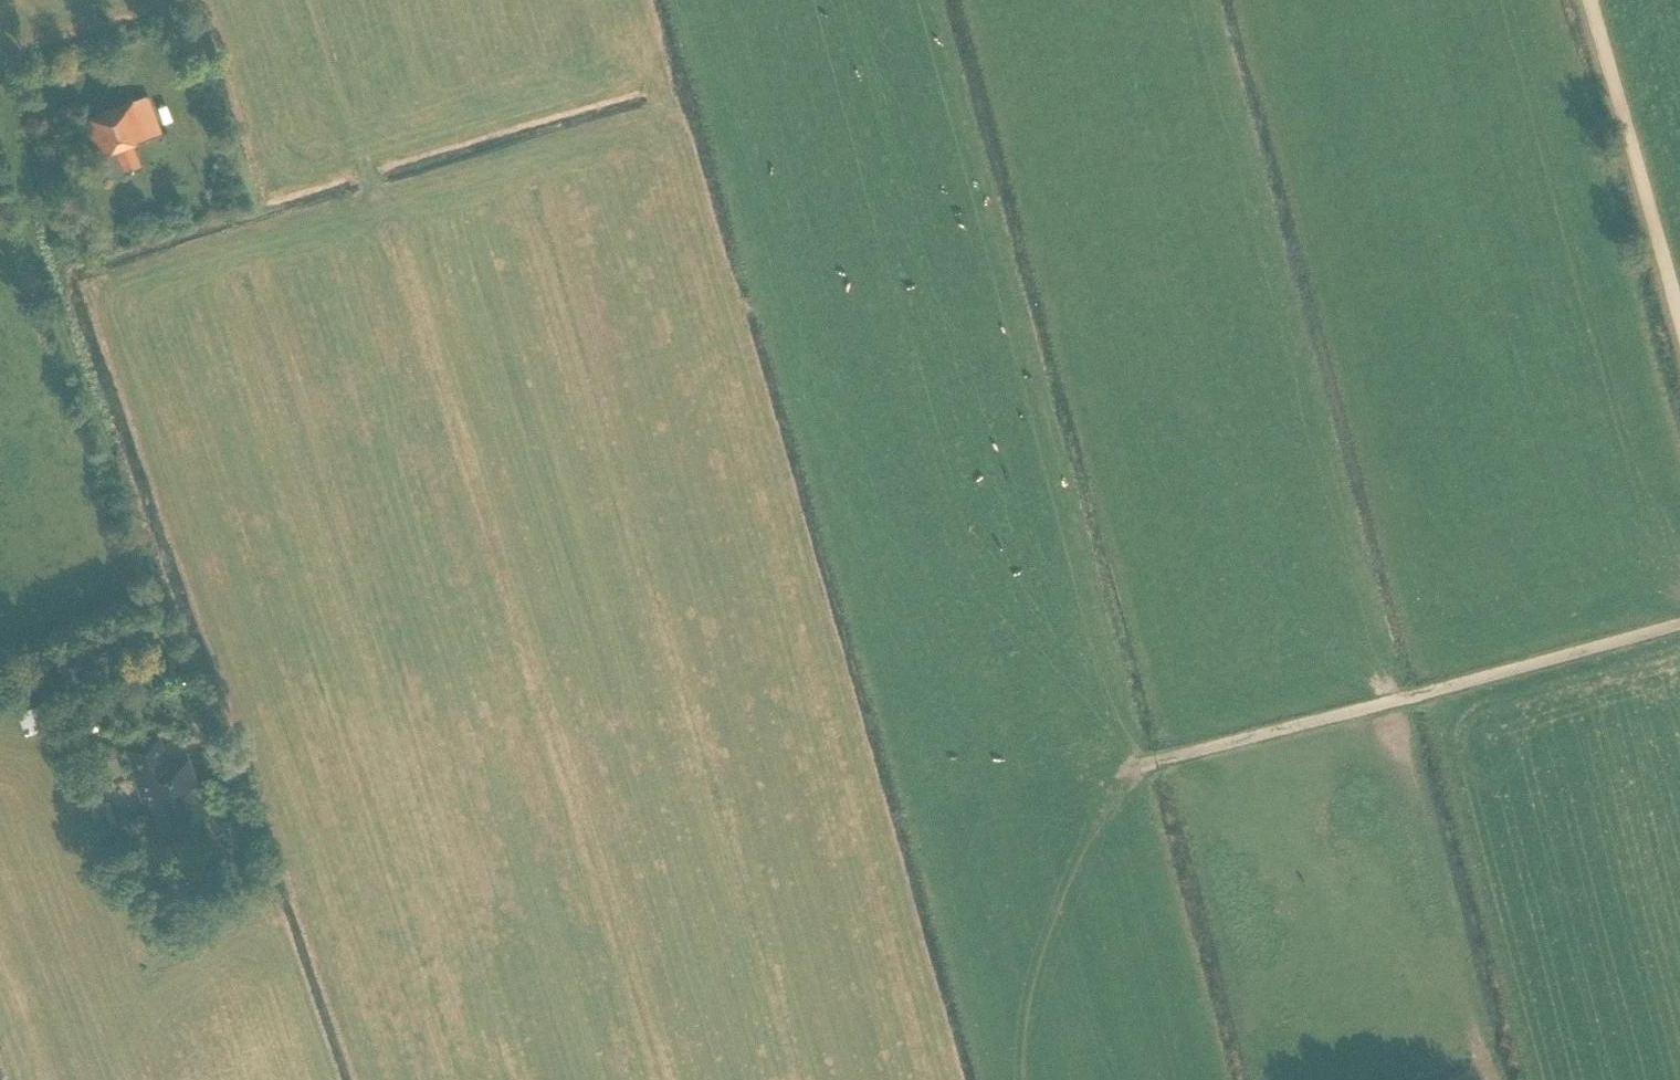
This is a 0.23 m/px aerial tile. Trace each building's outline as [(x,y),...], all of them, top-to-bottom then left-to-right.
[(133,146),(162,134),(148,96),(135,101),(133,96),(129,98),(130,102),(86,119),(100,157),(102,156),(111,180),(142,169),(133,146)] [(180,792),(198,786),(188,757),(169,763),(159,737),(126,749),(135,774),(133,775),(144,805),(148,803),(159,831),(171,827),(172,829),(191,823),(180,792)] [(109,776),(89,783),(94,794),(114,787),(109,776)]
